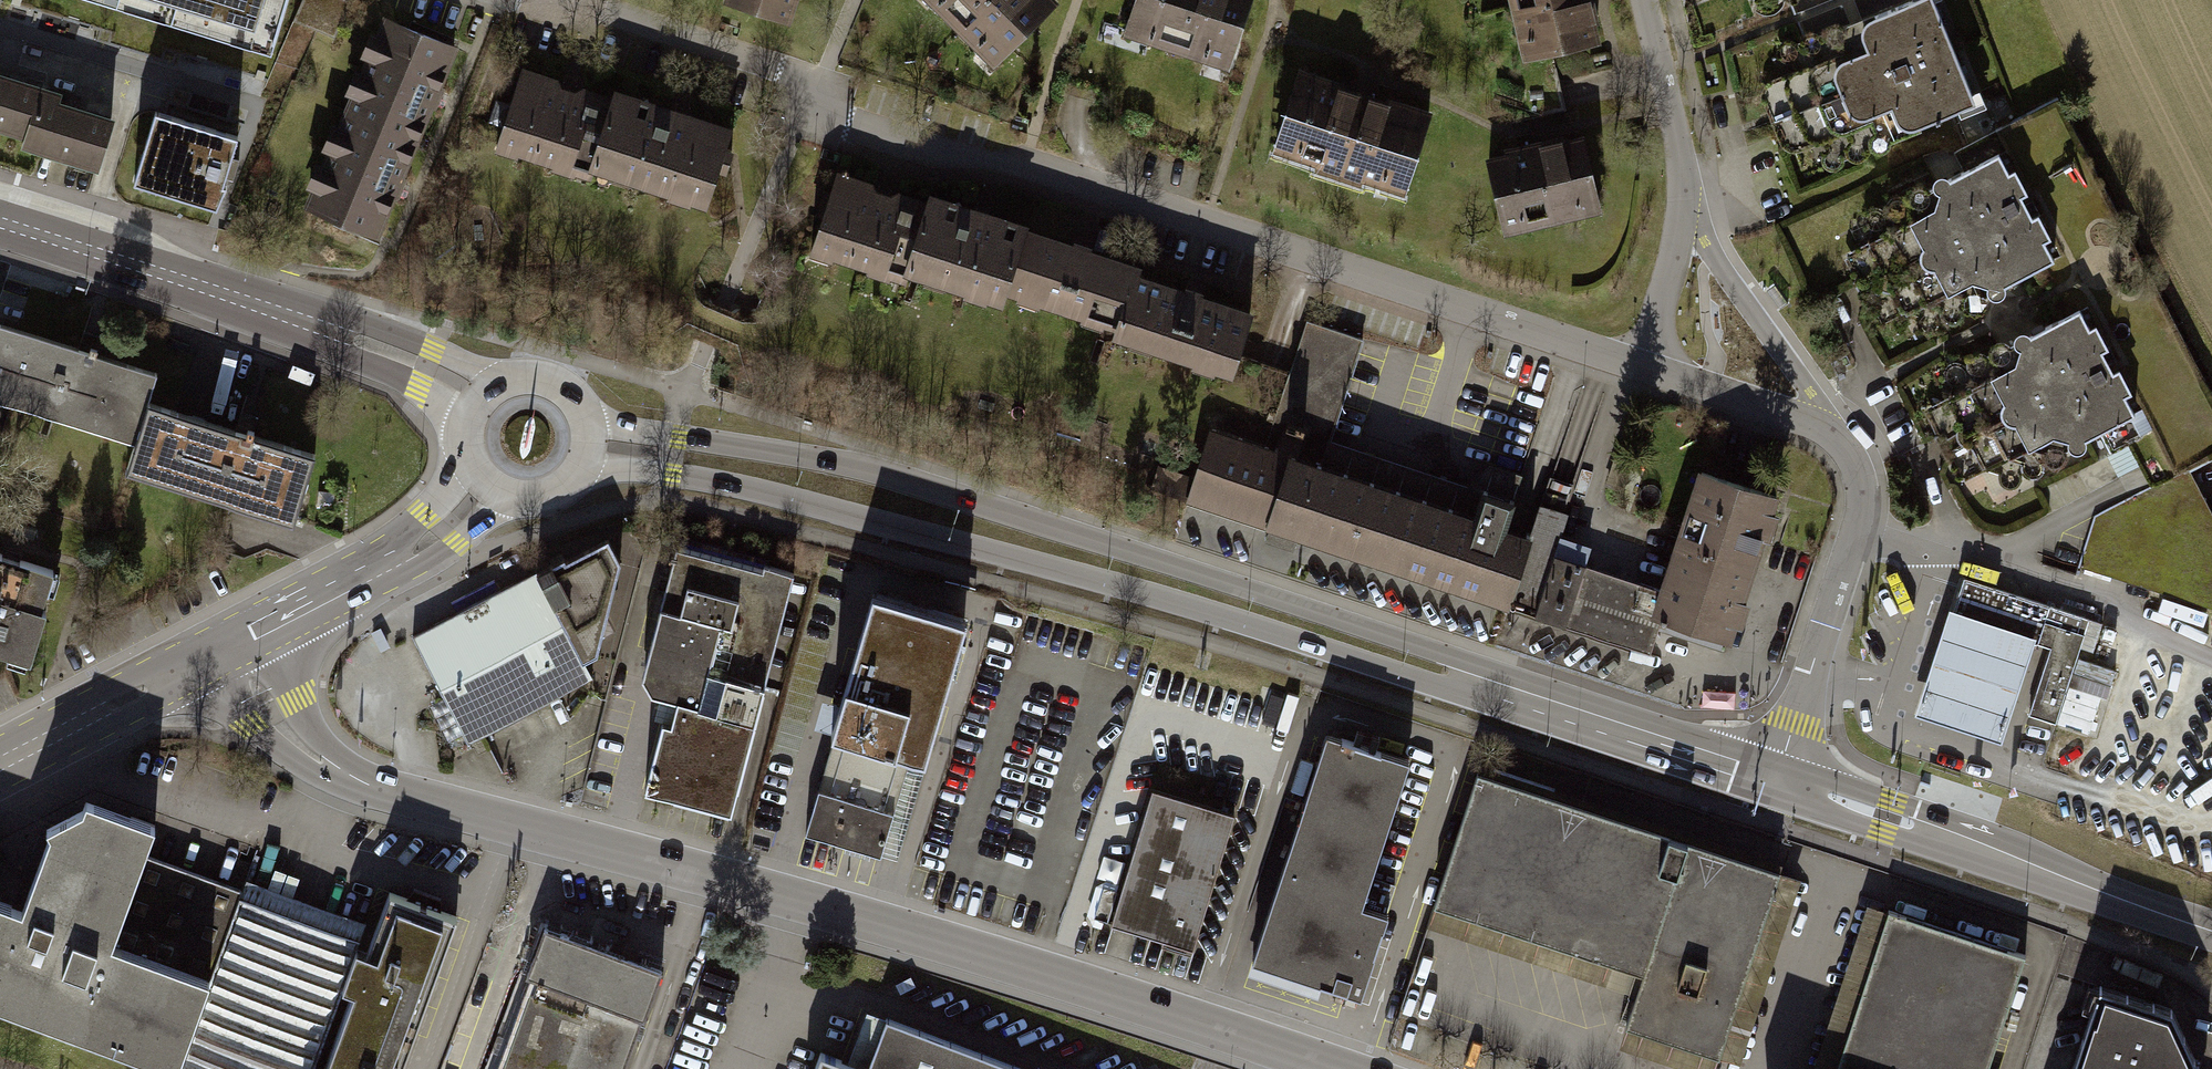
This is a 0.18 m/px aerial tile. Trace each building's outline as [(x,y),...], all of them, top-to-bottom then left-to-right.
[(145,16),(149,0),(93,0),(145,16)] [(145,16),(272,54),(288,0),(149,0),(145,16)] [(725,0),(787,20),(794,0),(725,0)] [(994,59),(1052,0),(934,0),(994,59)] [(1130,30),(1229,63),(1250,0),(1140,0),(1130,30)] [(1516,62),(1597,44),(1587,0),(1501,0),(1516,62)] [(1805,43),(1813,64),(1770,82),(1764,89),(1761,98),(1782,149),(1788,154),(1796,154),(1841,134),(1849,152),(1975,102),(1934,0),(1913,0),(1805,43)] [(384,18),(345,112),(414,141),(454,47),(384,18)] [(523,69),(497,146),(585,176),(589,166),(611,99),(523,69)] [(1431,110),(1303,69),(1278,148),(1405,189),(1431,110)] [(29,144),(26,152),(96,174),(111,127),(56,110),(59,101),(0,83),(0,135),(29,144)] [(614,89),(611,99),(589,166),(704,203),(729,126),(614,89)] [(345,112),(306,205),(375,234),(414,141),(345,112)] [(226,138),(144,116),(124,187),(207,209),(226,138)] [(1491,160),(1507,232),(1600,212),(1584,139),(1491,160)] [(2000,154),(1887,211),(1896,228),(1848,252),(1884,323),(1933,298),(1942,315),(2053,259),(2000,154)] [(906,270),(928,204),(837,174),(813,250),(904,280),(906,270)] [(1005,290),(1024,232),(1026,227),(931,196),(928,204),(906,270),(1002,302),(1005,290)] [(1024,232),(1005,290),(1122,328),(1138,277),(1141,269),(1024,232)] [(1122,328),(1119,336),(1232,372),(1251,313),(1138,277),(1122,328)] [(2082,310),(1970,367),(1978,384),(1930,408),(1950,446),(1966,478),(2015,454),(2024,471),(2135,415),(2082,310)] [(1300,536),(1322,468),(1299,461),(1314,415),(1334,422),(1361,340),(1309,323),(1266,453),(1212,436),(1191,500),(1300,536)] [(159,375),(0,326),(0,403),(138,445),(159,375)] [(324,456),(158,406),(138,474),(303,523),(324,456)] [(1314,415),(1299,461),(1322,468),(1474,517),(1484,487),(1515,497),(1522,475),(1490,465),(1470,486),(1327,441),(1334,422),(1314,415)] [(2078,566),(2211,608),(2211,511),(2189,466),(2093,516),(2078,566)] [(1322,468),(1300,536),(1510,603),(1532,538),(1510,531),(1520,500),(1515,497),(1484,487),(1474,517),(1322,468)] [(1556,558),(1538,612),(1652,649),(1662,615),(1735,638),(1781,497),(1708,473),(1669,594),(1556,558)] [(1510,603),(1538,612),(1556,558),(1570,515),(1542,506),(1532,538),(1510,603)] [(653,793),(731,812),(789,578),(677,550),(644,687),(657,701),(675,705),(653,793)] [(0,557),(0,654),(38,666),(65,577),(0,557)] [(1952,615),(2034,641),(2050,647),(2028,713),(2055,722),(2085,634),(2044,620),(2048,606),(1964,578),(1952,615)] [(446,696),(471,744),(597,680),(546,580),(420,644),(446,696)] [(914,727),(929,731),(960,618),(876,594),(808,836),(878,855),(914,727)] [(2034,641),(1952,615),(1947,613),(1914,714),(2001,742),(2034,641)] [(1406,758),(1325,731),(1252,952),(1358,987),(1384,908),(1360,900),(1406,758)] [(1789,876),(1489,777),(1446,908),(1656,978),(1638,1033),(1727,1062),(1789,876)] [(1235,816),(1155,791),(1114,923),(1194,948),(1235,816)] [(234,881),(149,849),(162,815),(96,792),(51,818),(22,903),(0,895),(0,999),(163,1060),(234,881)] [(373,934),(359,929),(234,881),(163,1060),(188,1068),(400,1068),(406,1055),(422,1012),(351,987),(373,934)] [(351,987),(422,1012),(460,910),(428,898),(391,885),(373,934),(351,987)] [(2021,957),(1866,908),(1835,1003),(1857,1010),(1838,1068),(1986,1068),(2021,957)] [(663,971),(552,930),(501,1068),(626,1068),(663,971)] [(2096,994),(2071,1068),(2193,1068),(2169,1018),(2096,994)] [(1014,1067),(883,1019),(865,1068),(1014,1068),(1014,1067)] [(826,1056),(821,1068),(862,1068),(826,1056)]
